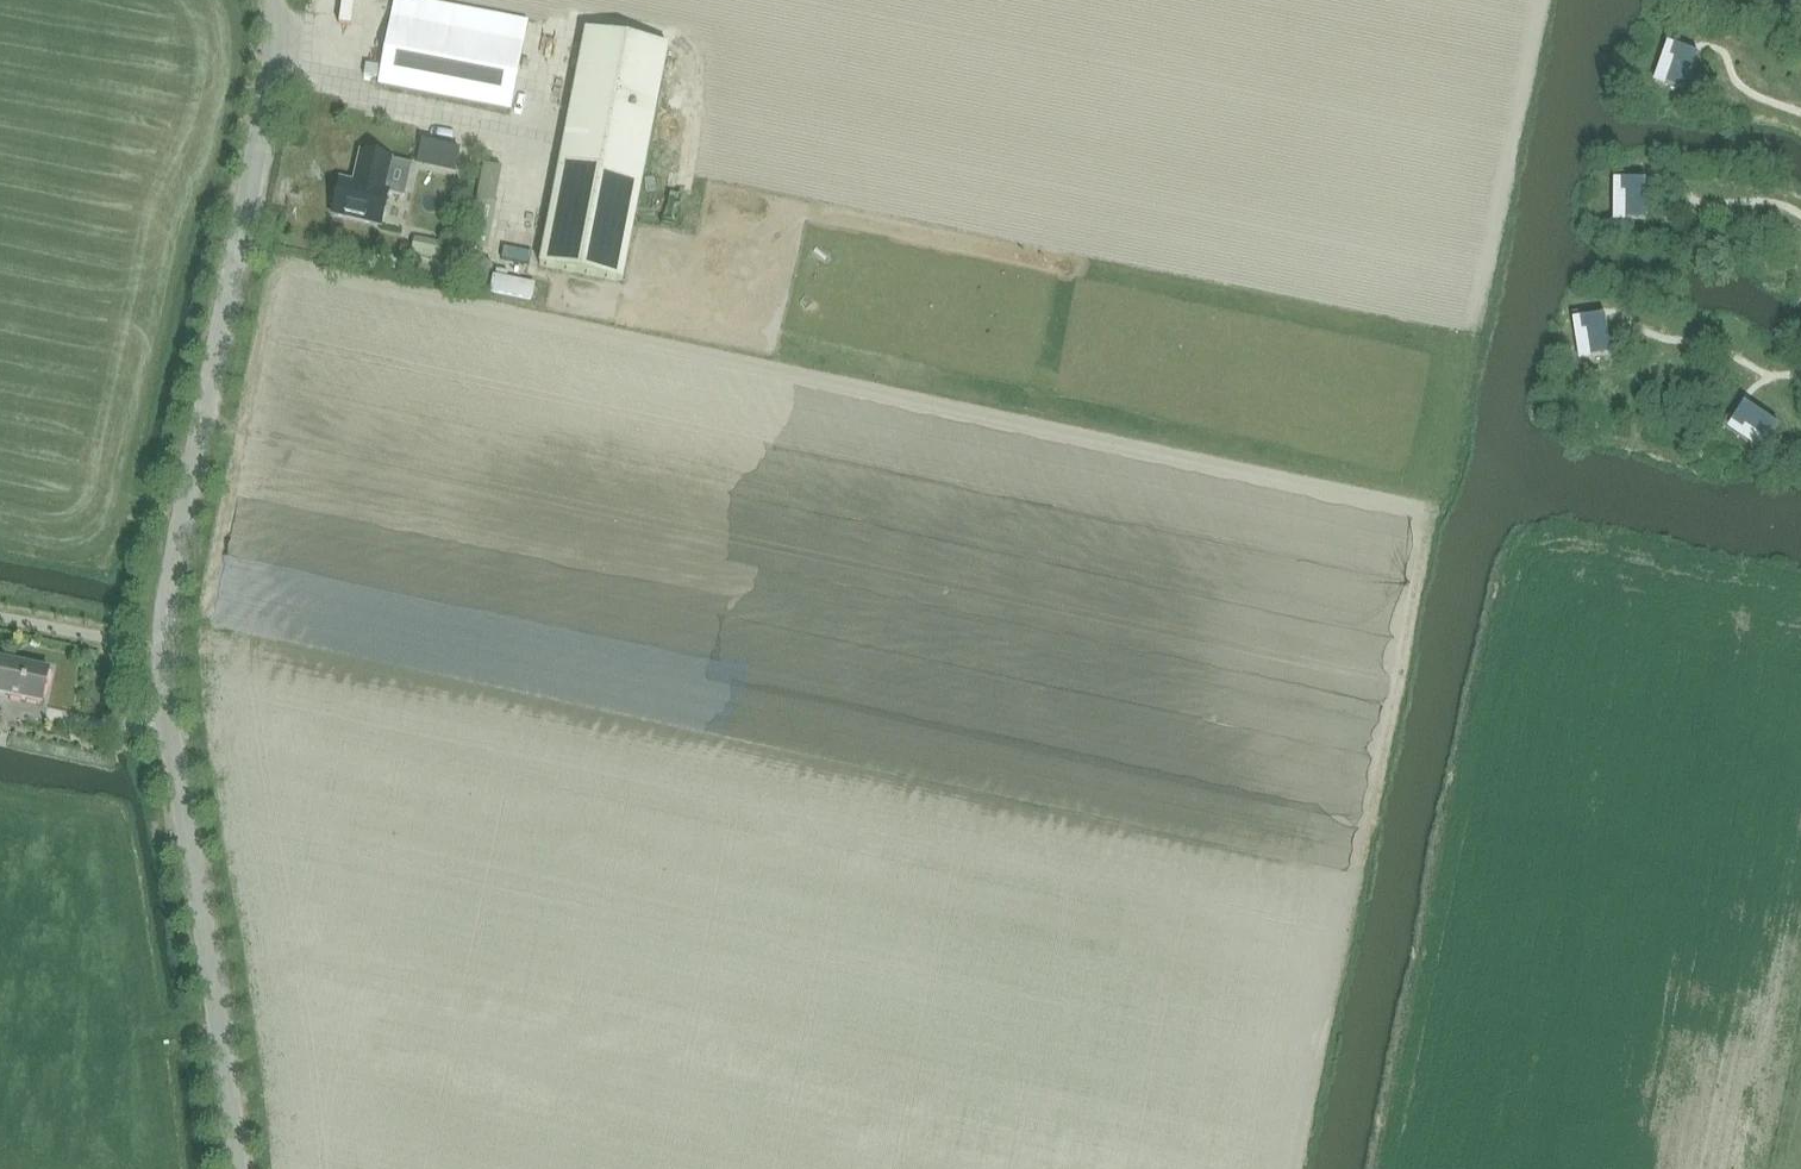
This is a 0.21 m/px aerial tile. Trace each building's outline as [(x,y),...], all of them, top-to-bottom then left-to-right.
[(528,23),(410,0),(396,0),(378,88),(511,114),(528,23)] [(577,65),(583,28),(571,26),(565,63),(577,65)] [(585,34),(540,269),(622,285),(668,51),(585,34)] [(364,80),(379,83),(382,69),(367,65),(364,80)] [(398,171),(415,175),(421,149),(404,145),(398,171)] [(459,154),(422,146),(418,166),(454,174),(459,154)] [(334,190),(331,204),(334,210),(333,216),(380,227),(389,192),(384,191),(391,161),(361,154),(354,184),(341,181),(339,187),(334,190)] [(493,204),(477,201),(467,248),(484,251),(493,204)] [(450,243),(452,230),(424,226),(422,239),(450,243)] [(441,261),(444,246),(414,239),(411,255),(441,261)] [(42,704),(49,671),(0,660),(0,695),(42,704)]
